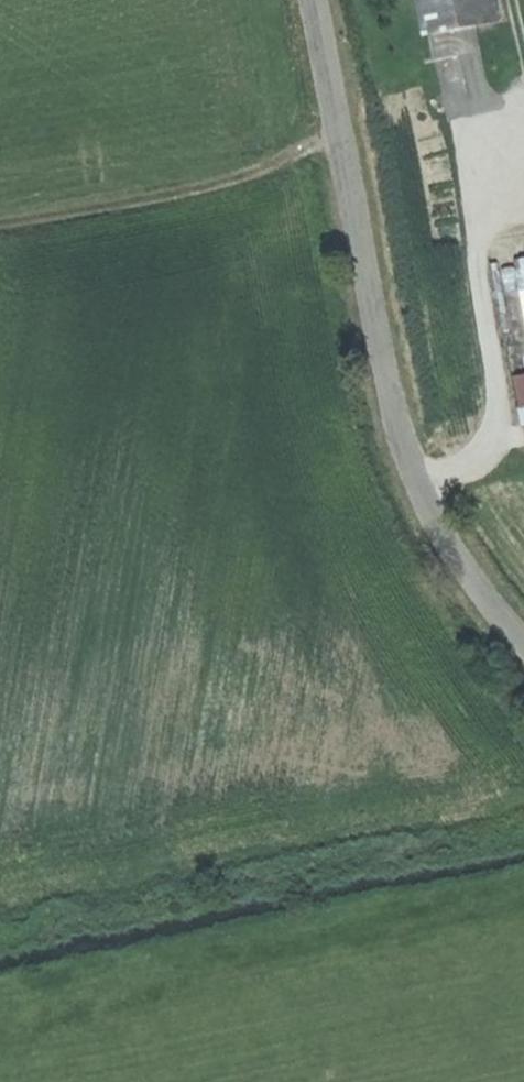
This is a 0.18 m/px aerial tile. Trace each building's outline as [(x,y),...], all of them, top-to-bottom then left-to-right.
[(508,18),(505,0),(429,0),(435,32),(508,18)] [(499,263),(523,397),(523,258),(499,263)]
